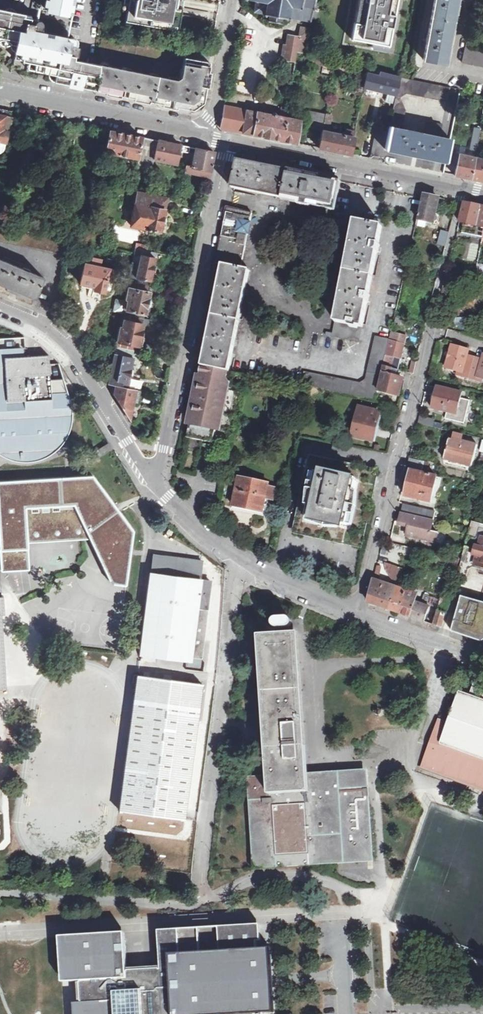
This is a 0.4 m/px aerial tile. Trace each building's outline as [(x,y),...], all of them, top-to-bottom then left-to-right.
[(43,9),(66,14),(69,0),(44,0),(43,9)] [(126,21),(173,30),(178,0),(129,0),(126,21)] [(173,30),(178,31),(183,0),(178,0),(173,30)] [(254,11),(265,13),(265,15),(270,16),(269,22),(281,25),(282,18),(288,19),(288,17),(310,21),(311,18),(314,0),(256,0),(254,11)] [(311,18),(317,20),(321,0),(314,0),(311,18)] [(388,45),(396,0),(358,0),(351,38),(388,45)] [(423,59),(445,64),(457,0),(434,0),(423,59)] [(30,18),(24,16),(24,14),(0,9),(0,16),(0,15),(1,15),(3,15),(23,19),(21,27),(27,29),(29,23),(30,18)] [(75,51),(78,52),(79,47),(76,46),(77,41),(76,40),(75,39),(75,38),(73,37),(71,38),(70,39),(69,40),(68,44),(61,42),(61,39),(59,38),(60,35),(40,31),(42,23),(41,21),(40,21),(39,20),(38,20),(36,20),(34,21),(34,22),(33,24),(29,23),(27,29),(21,27),(23,19),(3,15),(1,15),(0,15),(0,16),(0,34),(19,38),(17,45),(12,67),(20,69),(19,74),(68,84),(71,67),(75,51)] [(309,29),(300,27),(299,38),(289,36),(287,46),(284,46),(282,60),(296,62),(298,52),(307,54),(307,51),(310,29),(309,29)] [(19,38),(0,34),(0,41),(17,45),(19,38)] [(468,49),(469,43),(466,42),(462,62),(482,67),(482,53),(468,49)] [(81,87),(87,62),(77,59),(78,52),(75,51),(71,67),(68,84),(71,85),(81,87)] [(96,90),(192,109),(202,102),(209,62),(184,57),(181,77),(178,80),(99,64),(96,90)] [(96,90),(99,64),(87,62),(81,87),(96,90)] [(335,70),(324,67),(323,73),(333,76),(335,70)] [(395,94),(399,77),(381,72),(380,76),(377,76),(366,73),(364,87),(395,94)] [(389,127),(402,130),(406,111),(400,98),(406,93),(448,102),(451,88),(399,77),(395,94),(389,127)] [(292,120),(285,118),(282,118),(224,106),(220,128),(270,138),(293,142),(294,136),(295,131),(300,132),(303,116),(297,115),(296,120),(292,120)] [(322,131),(325,114),(309,111),(305,127),(322,131)] [(2,151),(3,151),(4,149),(4,147),(11,116),(0,114),(0,152),(2,151)] [(354,137),(355,132),(348,130),(347,136),(328,132),(331,116),(325,114),(322,131),(319,148),(350,154),(354,137)] [(440,137),(443,124),(428,122),(425,134),(440,137)] [(74,140),(77,124),(70,123),(67,138),(74,140)] [(385,148),(445,161),(450,139),(440,137),(425,134),(402,130),(389,127),(387,135),(385,148)] [(110,130),(106,151),(138,158),(141,137),(110,130)] [(382,160),(383,161),(385,148),(387,135),(375,133),(370,158),(382,160)] [(133,180),(150,184),(154,159),(158,140),(152,139),(147,138),(141,137),(138,158),(133,180)] [(154,159),(179,164),(183,145),(158,140),(154,159)] [(192,167),(210,171),(213,156),(214,154),(214,152),(196,148),(195,154),(192,165),(192,167)] [(186,166),(192,167),(192,165),(195,154),(189,152),(186,166)] [(459,154),(459,155),(455,175),(468,178),(470,179),(471,179),(475,158),(459,154)] [(482,181),(482,159),(475,158),(471,179),(482,181)] [(288,171),(238,160),(232,188),(282,198),(288,171)] [(210,171),(192,167),(192,169),(198,171),(197,173),(209,175),(210,171)] [(299,200),(312,203),(316,204),(316,205),(335,209),(340,181),(288,171),(282,198),(294,200),(294,199),(299,200)] [(138,191),(131,226),(160,232),(167,198),(138,191)] [(423,198),(419,219),(433,222),(438,197),(424,195),(423,198)] [(465,223),(482,227),(482,206),(464,203),(460,223),(465,223)] [(225,221),(216,263),(222,264),(241,268),(253,213),(228,208),(225,221)] [(363,327),(382,226),(355,221),(346,265),(335,322),(363,327)] [(464,231),(482,234),(482,227),(465,223),(464,231)] [(437,249),(445,251),(450,232),(442,230),(437,249)] [(268,241),(266,250),(273,251),(275,243),(268,241)] [(148,251),(149,245),(137,243),(136,248),(148,251)] [(135,254),(138,254),(155,258),(156,253),(148,251),(136,248),(135,254)] [(135,255),(131,276),(133,276),(150,280),(155,258),(138,254),(135,254),(135,255)] [(82,283),(95,285),(94,289),(105,292),(109,268),(101,266),(102,260),(92,258),(92,261),(83,259),(80,271),(84,271),(81,283),(82,283)] [(0,259),(0,284),(35,298),(43,277),(0,259)] [(202,365),(230,371),(251,270),(241,268),(222,264),(218,287),(208,337),(202,365)] [(109,268),(105,292),(112,293),(117,270),(109,268)] [(462,277),(474,280),(475,277),(477,271),(465,268),(462,277)] [(462,277),(447,274),(443,292),(453,294),(456,281),(460,282),(462,277)] [(129,282),(126,299),(130,300),(127,310),(129,310),(145,313),(150,286),(129,282)] [(126,302),(118,300),(115,311),(123,313),(126,302)] [(129,310),(128,315),(130,316),(144,318),(145,313),(129,310)] [(121,327),(118,341),(128,343),(139,345),(142,327),(143,324),(129,321),(126,320),(124,328),(121,327)] [(363,327),(335,322),(333,334),(332,337),(360,342),(363,327)] [(142,327),(139,345),(143,346),(147,328),(142,327)] [(376,400),(378,390),(381,373),(384,365),(386,355),(389,342),(390,339),(377,336),(367,378),(360,383),(305,372),(302,386),(309,387),(376,400)] [(116,347),(127,349),(128,343),(118,341),(116,347)] [(389,342),(386,355),(395,356),(401,358),(404,346),(389,342)] [(452,345),(445,368),(458,371),(457,376),(464,378),(482,383),(482,379),(482,361),(468,358),(470,350),(464,349),(463,350),(458,349),(459,347),(452,345)] [(112,367),(109,384),(109,385),(115,386),(127,388),(131,369),(133,359),(129,358),(131,350),(127,349),(116,347),(112,367)] [(24,356),(23,348),(0,350),(0,360),(4,359),(4,357),(24,356)] [(4,357),(4,359),(0,360),(0,455),(15,461),(31,461),(48,455),(56,449),(61,446),(67,435),(72,416),(72,405),(65,385),(59,363),(49,363),(49,355),(24,356),(4,357)] [(386,355),(384,365),(392,368),(395,356),(386,355)] [(230,371),(202,365),(198,384),(201,385),(200,388),(200,391),(199,391),(196,402),(194,402),(190,424),(189,427),(189,430),(187,438),(213,443),(215,434),(216,429),(217,423),(221,423),(227,391),(225,390),(230,371)] [(399,370),(392,368),(384,365),(381,373),(397,377),(399,370)] [(378,390),(385,392),(399,395),(403,379),(397,377),(381,373),(378,390)] [(130,419),(130,416),(133,402),(135,390),(130,389),(127,388),(115,386),(114,394),(130,420),(130,419)] [(455,414),(457,414),(463,393),(460,392),(438,387),(432,408),(455,414)] [(227,391),(221,423),(217,423),(216,429),(222,430),(230,392),(227,391)] [(376,423),(379,412),(360,407),(352,436),(372,441),(376,423)] [(436,419),(420,416),(418,423),(434,427),(436,419)] [(376,423),(372,441),(376,442),(380,424),(376,423)] [(450,437),(444,458),(473,466),(478,445),(463,441),(463,435),(455,433),(454,438),(450,437)] [(108,443),(89,455),(93,461),(112,449),(108,443)] [(479,484),(482,470),(482,443),(477,462),(479,463),(477,472),(473,471),(470,482),(479,484)] [(307,474),(295,531),(361,546),(361,545),(373,489),(377,472),(376,471),(311,457),(307,474)] [(408,467),(423,471),(425,462),(423,462),(410,458),(408,467)] [(405,496),(432,502),(438,477),(411,471),(405,496)] [(90,528),(99,544),(107,560),(125,551),(128,532),(111,515),(109,516),(103,507),(106,506),(92,475),(71,477),(71,480),(67,480),(66,477),(0,481),(0,562),(1,573),(29,571),(28,544),(27,531),(90,528)] [(99,544),(90,528),(27,531),(28,544),(85,540),(111,584),(126,586),(134,530),(92,475),(106,506),(103,507),(109,516),(111,515),(128,532),(125,551),(107,560),(99,544)] [(239,477),(234,506),(263,512),(266,498),(273,499),(276,487),(268,486),(269,483),(239,477)] [(402,512),(434,520),(436,512),(404,505),(402,511),(402,512)] [(409,524),(407,535),(436,542),(438,532),(431,531),(434,520),(402,512),(401,513),(400,519),(399,522),(409,524)] [(473,521),(459,576),(467,578),(469,569),(476,565),(482,539),(482,524),(473,521)] [(201,561),(154,555),(142,654),(189,660),(188,664),(200,665),(208,596),(217,597),(218,583),(199,581),(199,574),(201,564),(201,561)] [(405,567),(387,561),(390,573),(395,578),(402,580),(405,567)] [(209,565),(201,564),(199,574),(208,575),(209,565)] [(378,581),(374,580),(368,602),(371,603),(374,604),(386,608),(389,609),(410,617),(415,602),(417,595),(378,581)] [(442,628),(451,594),(444,592),(442,595),(440,600),(426,595),(422,604),(415,602),(410,617),(412,617),(413,618),(415,619),(425,622),(432,624),(433,625),(435,626),(436,626),(442,628)] [(461,597),(452,631),(482,642),(482,641),(482,603),(461,597)] [(273,622),(273,624),(273,625),(274,627),(275,627),(276,628),(278,628),(288,627),(290,627),(292,624),(292,621),(291,620),(291,619),(289,618),(288,617),(277,618),(276,618),(275,619),(274,619),(273,621),(273,622)] [(254,869),(373,861),(369,787),(347,788),(347,783),(319,785),(318,772),(305,773),(304,764),(296,633),(262,635),(270,751),(268,754),(270,757),(271,775),(248,777),(254,869)] [(138,699),(123,815),(189,823),(207,688),(134,677),(133,683),(139,684),(139,694),(138,699)] [(471,698),(482,702),(482,689),(475,686),(471,698)] [(423,766),(482,787),(482,702),(471,698),(459,693),(448,722),(441,741),(439,740),(438,745),(430,743),(423,765),(423,766)] [(440,719),(438,718),(430,742),(430,743),(438,745),(439,740),(441,741),(448,722),(440,719)] [(61,936),(64,982),(80,981),(81,992),(82,1002),(77,1003),(77,1013),(264,1013),(272,1013),(268,948),(257,949),(257,945),(257,941),(261,941),(260,928),(186,932),(159,934),(161,969),(160,969),(160,968),(143,969),(128,970),(128,971),(127,971),(125,936),(107,937),(107,933),(82,935),(61,936)]
